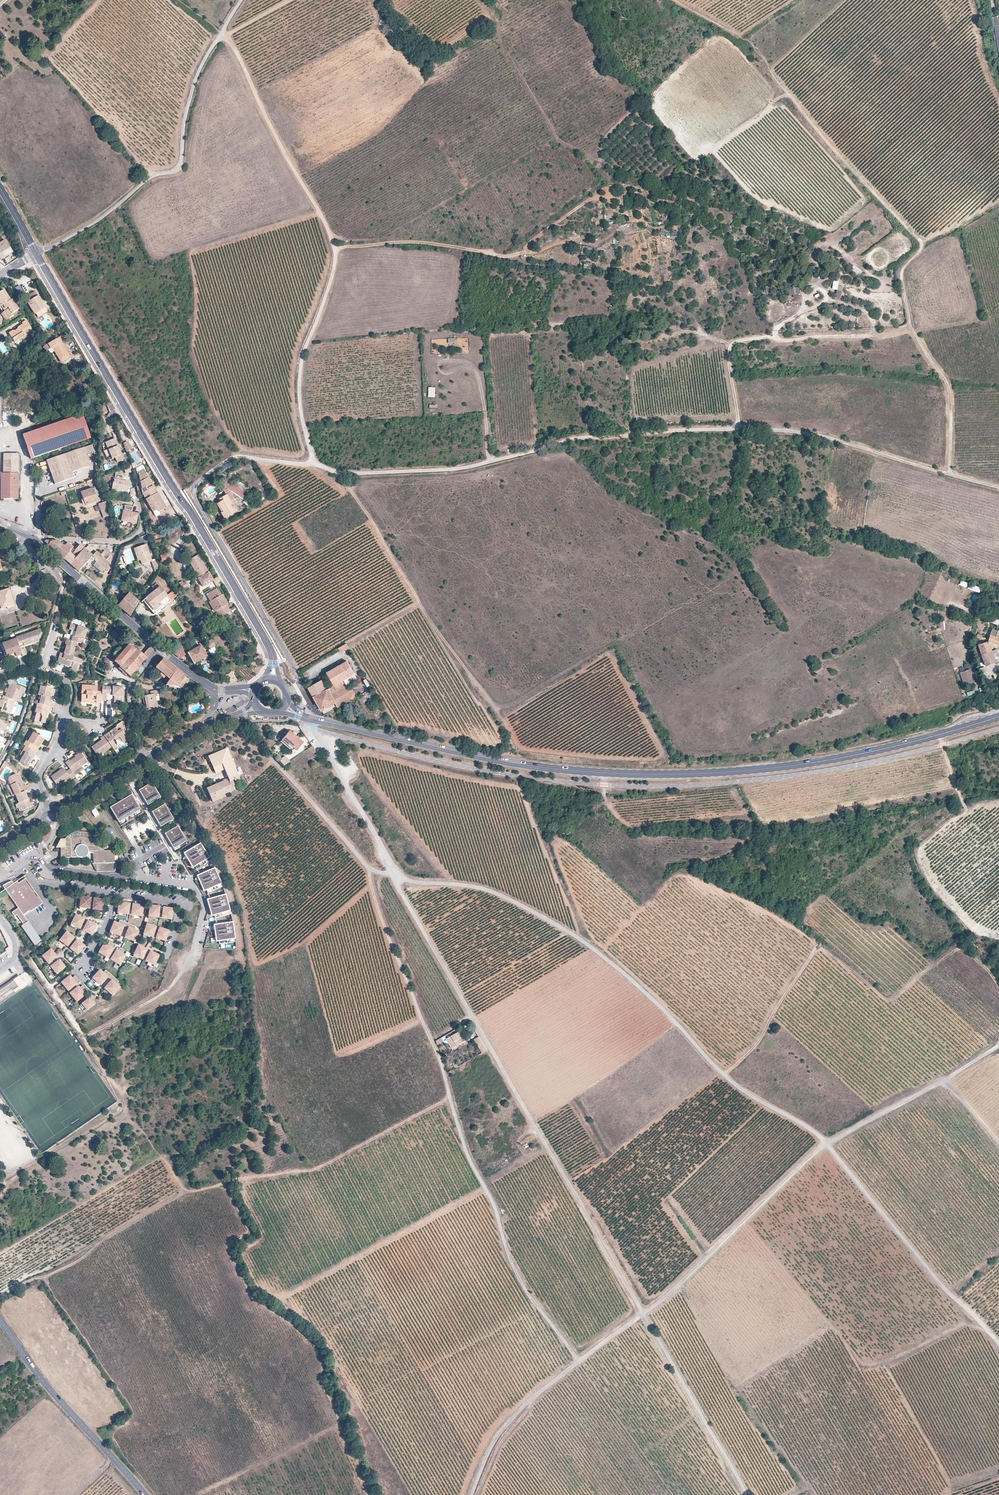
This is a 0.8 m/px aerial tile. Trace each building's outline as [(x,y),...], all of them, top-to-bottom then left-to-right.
[(1,260),(13,252),(5,240),(0,243),(0,258),(1,260)] [(854,265),(850,270),(859,276),(863,271),(854,265)] [(839,286),(839,281),(833,281),(833,290),(837,290),(837,296),(842,297),(842,286),(839,286)] [(789,295),(801,295),(800,286),(789,286),(789,295)] [(11,300),(4,290),(0,292),(0,303),(2,306),(3,305),(11,300)] [(38,299),(39,298),(34,291),(26,297),(29,302),(27,303),(35,314),(39,312),(42,316),(47,312),(40,300),(39,301),(38,299)] [(12,299),(11,300),(3,305),(4,308),(6,310),(2,313),(0,315),(0,316),(3,322),(13,315),(12,314),(19,309),(12,299)] [(15,332),(14,331),(13,330),(9,333),(15,342),(33,331),(26,320),(22,323),(23,324),(18,327),(17,329),(18,330),(15,332)] [(45,352),(47,351),(52,348),(54,351),(61,363),(69,357),(60,343),(61,342),(59,338),(43,347),(45,352)] [(82,414),(21,435),(30,459),(90,438),(82,414)] [(111,458),(115,456),(119,455),(121,454),(114,438),(104,442),(111,458)] [(128,443),(123,445),(127,453),(132,450),(128,443)] [(92,444),(84,447),(86,454),(95,451),(92,444)] [(84,447),(46,461),(54,485),(73,478),(72,473),(91,466),(86,454),(84,447)] [(18,454),(3,454),(3,474),(3,499),(18,499),(18,454)] [(145,493),(154,488),(143,469),(138,472),(143,494),(145,493)] [(122,481),(114,479),(112,489),(126,492),(128,483),(122,482),(122,481)] [(96,487),(81,492),(86,505),(97,501),(96,496),(99,495),(96,487)] [(232,501),(239,496),(225,487),(222,490),(226,495),(220,498),(221,501),(219,503),(224,511),(222,512),(225,518),(237,510),(232,501)] [(166,507),(154,488),(145,493),(148,498),(145,500),(153,512),(157,510),(158,512),(166,507)] [(244,502),(249,510),(255,507),(245,501),(244,502)] [(98,504),(101,511),(107,508),(105,502),(98,504)] [(98,505),(94,507),(96,512),(89,515),(91,519),(102,515),(98,505)] [(103,518),(110,515),(107,508),(101,511),(103,518)] [(124,515),(122,515),(121,520),(136,523),(137,516),(138,515),(131,514),(131,512),(124,511),(124,515)] [(54,550),(59,555),(65,548),(64,546),(58,541),(46,540),(44,542),(54,550)] [(61,557),(63,558),(68,552),(72,548),(73,547),(67,542),(64,546),(65,548),(59,555),(61,557)] [(76,557),(84,548),(79,544),(74,550),(72,553),(76,557)] [(142,564),(151,561),(146,544),(136,548),(141,560),(142,564)] [(75,568),(78,571),(86,562),(92,556),(84,548),(76,557),(70,564),(75,568)] [(92,556),(86,562),(89,565),(94,559),(106,569),(109,566),(108,564),(110,562),(106,559),(110,555),(107,552),(103,557),(96,551),(92,556)] [(68,562),(70,564),(76,557),(72,553),(71,554),(65,560),(68,562)] [(213,580),(213,579),(209,572),(208,572),(199,555),(188,561),(198,578),(202,587),(203,587),(213,580)] [(223,584),(218,577),(213,579),(213,580),(216,584),(217,584),(219,586),(217,587),(218,588),(223,584)] [(184,590),(189,587),(184,580),(179,583),(184,590)] [(165,605),(176,596),(173,590),(167,595),(157,583),(152,587),(155,591),(145,599),(149,605),(147,606),(150,609),(151,608),(155,613),(160,608),(162,610),(166,607),(165,605)] [(969,584),(968,590),(980,593),(982,587),(969,584)] [(12,593),(10,588),(0,591),(0,605),(1,608),(7,606),(12,605),(9,594),(12,593)] [(226,605),(221,595),(217,588),(207,594),(210,601),(216,611),(220,617),(230,611),(226,605)] [(16,606),(12,593),(9,594),(12,605),(7,606),(8,609),(16,606)] [(124,611),(130,616),(138,602),(128,593),(118,605),(124,611)] [(79,643),(83,644),(87,629),(74,625),(73,630),(77,631),(76,636),(74,635),(72,641),(77,642),(79,643)] [(39,629),(16,637),(16,638),(19,647),(32,642),(31,639),(39,637),(40,632),(39,629)] [(979,645),(985,666),(995,662),(998,661),(998,656),(997,650),(998,649),(996,645),(998,646),(998,632),(992,629),(988,642),(979,645)] [(22,654),(20,650),(19,647),(16,638),(2,643),(7,656),(12,654),(11,651),(14,650),(15,654),(16,656),(22,654)] [(72,641),(66,639),(64,644),(66,645),(65,649),(64,653),(72,656),(75,648),(77,642),(72,641)] [(206,643),(210,649),(215,646),(211,639),(206,643)] [(7,656),(2,643),(0,643),(5,658),(15,654),(14,650),(11,651),(12,654),(7,656)] [(347,644),(339,649),(341,653),(349,648),(347,644)] [(127,646),(115,661),(120,666),(120,667),(130,676),(153,649),(149,646),(143,654),(136,648),(135,648),(131,645),(127,646)] [(188,653),(183,645),(171,651),(180,658),(182,656),(188,653)] [(188,653),(194,664),(207,656),(200,646),(188,653)] [(215,646),(210,649),(213,656),(219,653),(215,646)] [(81,661),(82,659),(72,656),(64,653),(60,652),(59,657),(63,658),(61,664),(69,666),(70,665),(72,666),(72,667),(76,669),(78,663),(80,664),(81,661)] [(163,658),(156,667),(161,672),(166,676),(167,677),(164,680),(167,683),(176,668),(170,663),(164,658),(163,658)] [(327,674),(334,685),(339,683),(342,687),(349,683),(357,679),(354,675),(355,674),(347,662),(327,674)] [(186,686),(182,684),(181,683),(183,679),(185,680),(187,677),(185,675),(176,668),(167,683),(165,685),(179,687),(184,690),(186,686)] [(972,670),(961,674),(965,685),(976,681),(972,670)] [(322,680),(308,688),(314,697),(327,689),(322,680)] [(314,697),(322,711),(335,704),(336,703),(331,694),(342,687),(339,683),(334,686),(330,688),(327,689),(314,697)] [(336,703),(335,704),(338,708),(357,697),(349,683),(342,687),(331,694),(336,703)] [(15,700),(19,702),(24,687),(17,685),(15,688),(14,688),(9,686),(5,696),(15,700)] [(41,695),(49,697),(50,695),(53,696),(55,689),(51,688),(51,691),(45,689),(46,687),(41,685),(38,695),(39,695),(41,695)] [(81,701),(91,702),(91,700),(92,695),(95,695),(95,700),(102,700),(102,698),(102,692),(97,692),(97,686),(82,686),(81,701)] [(122,687),(102,686),(102,692),(102,698),(106,698),(114,699),(114,704),(122,705),(122,687)] [(142,696),(145,708),(157,705),(155,694),(158,693),(157,690),(153,691),(150,691),(151,694),(142,696)] [(3,695),(1,700),(0,699),(0,707),(0,710),(11,714),(14,705),(13,704),(15,700),(5,696),(3,695)] [(50,698),(49,697),(41,695),(40,699),(39,704),(50,706),(54,707),(55,703),(50,702),(49,702),(49,700),(50,698)] [(39,704),(37,703),(36,708),(35,708),(34,712),(36,712),(34,720),(44,723),(45,718),(46,715),(48,716),(50,706),(39,704)] [(122,741),(123,740),(127,737),(124,732),(126,731),(124,724),(124,723),(123,722),(123,721),(121,721),(116,725),(117,727),(110,732),(111,733),(109,735),(109,734),(107,733),(104,736),(114,750),(117,748),(112,741),(115,739),(116,740),(120,737),(122,741)] [(286,735),(281,741),(288,746),(289,745),(296,751),(303,742),(289,731),(286,735)] [(26,741),(23,745),(25,746),(36,752),(39,747),(38,746),(43,738),(33,732),(28,742),(26,741)] [(98,744),(92,748),(98,756),(112,747),(104,736),(100,738),(101,740),(97,743),(98,744)] [(271,739),(265,746),(269,750),(275,743),(271,739)] [(294,753),(296,751),(289,745),(288,746),(281,741),(280,742),(294,753)] [(34,757),(36,752),(25,746),(20,755),(21,755),(22,756),(19,761),(27,765),(28,763),(28,764),(32,756),(34,757)] [(232,759),(227,748),(209,756),(213,767),(221,763),(232,759)] [(68,760),(65,762),(71,771),(72,772),(87,762),(80,752),(74,756),(75,757),(73,759),(69,761),(68,760)] [(284,766),(290,761),(285,756),(279,760),(284,766)] [(224,781),(207,788),(211,800),(224,794),(229,792),(226,786),(231,784),(229,781),(239,776),(232,759),(221,763),(228,778),(223,780),(224,781)] [(63,768),(50,776),(56,784),(61,780),(63,782),(69,777),(70,779),(74,776),(72,772),(71,771),(67,773),(63,768)] [(10,791),(13,796),(16,795),(24,791),(27,790),(25,784),(23,785),(21,786),(19,781),(21,780),(18,774),(15,773),(9,776),(8,780),(10,785),(12,790),(10,791)] [(159,795),(152,781),(138,789),(146,803),(159,795)] [(28,799),(24,791),(16,795),(19,802),(18,803),(21,811),(31,806),(28,799)] [(139,807),(131,793),(109,807),(117,820),(139,807)] [(225,797),(224,794),(211,800),(213,802),(225,797)] [(147,804),(161,797),(159,795),(146,803),(147,804)] [(172,816),(165,803),(151,811),(159,824),(172,816)] [(118,822),(140,809),(139,807),(117,820),(118,822)] [(91,811),(95,817),(99,815),(95,808),(91,811)] [(160,826),(174,818),(172,816),(159,824),(160,826)] [(185,838),(178,825),(164,833),(172,846),(185,838)] [(80,834),(81,832),(80,831),(79,831),(76,832),(74,833),(71,834),(69,835),(67,837),(70,840),(73,838),(72,837),(73,836),(74,836),(76,835),(78,834),(80,834)] [(72,837),(73,838),(70,840),(67,837),(64,840),(62,843),(65,844),(65,845),(65,846),(61,846),(61,849),(61,858),(71,858),(71,856),(77,855),(78,857),(79,857),(80,858),(81,858),(83,858),(85,858),(86,857),(87,856),(89,854),(88,849),(90,849),(92,849),(92,851),(93,852),(94,854),(94,863),(97,863),(97,870),(97,872),(116,872),(115,851),(105,851),(104,847),(99,847),(99,846),(95,846),(95,844),(102,844),(101,842),(101,841),(99,839),(98,837),(97,836),(95,837),(92,835),(89,834),(87,833),(83,832),(81,832),(80,834),(78,834),(76,835),(74,836),(73,836),(72,837)] [(173,848),(187,840),(185,838),(172,846),(173,848)] [(200,843),(186,851),(195,866),(196,869),(211,860),(200,843)] [(186,851),(183,852),(192,868),(195,866),(186,851)] [(215,867),(199,874),(206,890),(208,893),(223,886),(215,867)] [(199,874),(197,875),(204,891),(206,890),(199,874)] [(5,885),(3,886),(18,908),(12,913),(15,917),(17,915),(24,925),(28,922),(24,915),(30,911),(31,912),(43,904),(26,879),(18,884),(17,882),(13,884),(12,882),(8,884),(7,884),(5,885)] [(226,894),(210,898),(214,915),(215,918),(231,914),(226,894)] [(84,898),(82,906),(87,907),(87,909),(92,910),(93,902),(95,902),(96,902),(95,910),(100,911),(100,909),(105,909),(106,901),(95,899),(84,898)] [(122,904),(120,913),(125,914),(125,915),(132,916),(140,918),(140,916),(145,917),(146,908),(143,907),(143,903),(138,902),(137,906),(137,911),(135,911),(133,910),(131,910),(130,910),(130,905),(131,901),(126,901),(125,904),(122,904)] [(153,907),(152,915),(156,916),(156,918),(163,919),(169,920),(170,918),(174,919),(176,911),(168,910),(168,912),(166,912),(165,916),(163,915),(161,915),(162,911),(160,911),(160,908),(153,907)] [(79,926),(78,928),(84,931),(90,934),(91,932),(95,934),(99,926),(92,923),(91,925),(89,924),(87,928),(86,927),(84,926),(86,923),(84,922),(85,919),(78,916),(74,923),(79,926)] [(233,921),(216,924),(219,941),(220,944),(236,942),(233,921)] [(24,925),(22,927),(35,946),(42,941),(28,922),(24,925)] [(117,934),(117,935),(123,938),(126,928),(129,929),(131,930),(127,940),(133,942),(133,941),(138,942),(141,934),(137,932),(138,929),(130,925),(122,922),(121,926),(117,924),(113,932),(117,934)] [(164,939),(168,941),(171,933),(160,929),(150,926),(147,934),(151,935),(150,937),(155,939),(158,931),(159,932),(161,932),(158,940),(163,942),(164,939)] [(69,933),(64,940),(67,943),(66,944),(70,948),(75,941),(76,943),(78,944),(73,950),(77,953),(78,951),(82,954),(87,947),(78,940),(69,933)] [(106,955),(105,956),(112,960),(118,964),(119,963),(123,965),(128,958),(125,956),(127,953),(122,950),(120,953),(118,957),(117,956),(115,955),(113,954),(112,954),(114,950),(116,946),(112,944),(110,947),(107,945),(102,953),(106,955)] [(141,957),(140,959),(146,962),(152,965),(153,963),(157,965),(161,957),(155,954),(154,956),(152,955),(150,959),(148,958),(146,957),(148,954),(146,953),(147,950),(141,947),(137,955),(141,957)] [(50,959),(48,961),(52,966),(57,972),(58,971),(61,974),(68,969),(63,963),(61,965),(60,963),(57,966),(56,964),(54,962),(57,960),(56,958),(58,957),(54,951),(47,956),(50,959)] [(20,975),(27,985),(33,981),(26,971),(20,975)] [(99,981),(98,983),(103,987),(110,979),(112,981),(114,982),(107,990),(111,994),(112,993),(116,996),(122,989),(118,986),(121,983),(114,977),(108,972),(105,975),(102,972),(96,978),(99,981)] [(68,986),(67,987),(72,993),(76,999),(77,999),(80,1002),(87,997),(85,994),(88,991),(85,987),(78,993),(76,990),(74,987),(81,982),(77,978),(74,980),(72,977),(65,983),(68,986)] [(0,988),(0,997),(13,988),(14,990),(19,986),(14,979),(0,988)] [(91,1000),(83,1007),(85,1010),(87,1009),(89,1012),(98,1005),(95,1002),(94,1003),(91,1000)] [(451,1036),(454,1041),(463,1036),(459,1031),(451,1036)] [(454,1041),(451,1036),(446,1039),(451,1048),(456,1045),(454,1041)] [(463,1036),(454,1041),(456,1045),(465,1040),(463,1036)] [(487,1050),(479,1037),(474,1040),(482,1053),(487,1050)]
